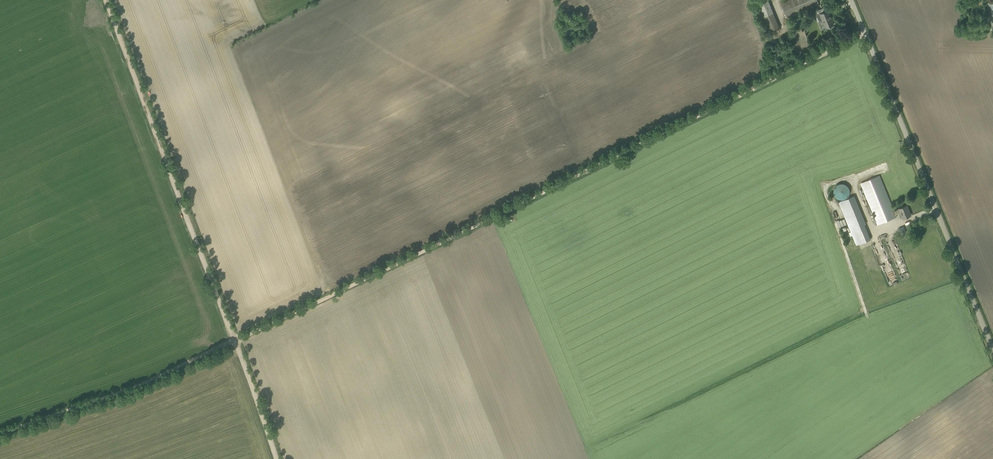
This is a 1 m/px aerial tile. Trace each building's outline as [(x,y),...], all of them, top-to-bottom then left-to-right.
[(769,0),(761,0),(758,1),(768,30),(778,27),(769,0)] [(787,18),(819,5),(817,0),(788,0),(780,3),(787,18)] [(833,24),(829,14),(830,14),(829,10),(816,15),(819,22),(823,20),(826,27),(833,24)] [(911,215),(907,205),(893,211),(879,175),(860,183),(877,224),(896,217),(895,215),(899,213),(901,219),(911,215)] [(840,199),(841,199),(842,199),(843,199),(844,199),(844,198),(845,198),(846,197),(847,197),(847,196),(848,195),(848,194),(849,193),(849,192),(849,191),(849,190),(849,189),(848,188),(848,187),(847,186),(847,185),(846,185),(845,184),(844,184),(844,183),(843,183),(842,183),(841,183),(840,183),(839,183),(838,183),(837,184),(836,184),(836,185),(835,185),(835,186),(834,186),(834,187),(834,188),(833,188),(833,189),(833,190),(833,191),(833,192),(833,193),(833,194),(834,194),(834,195),(834,196),(835,196),(835,197),(836,197),(836,198),(837,198),(838,199),(839,199),(840,199)] [(838,201),(855,245),(870,239),(863,224),(865,223),(853,195),(838,201)]
